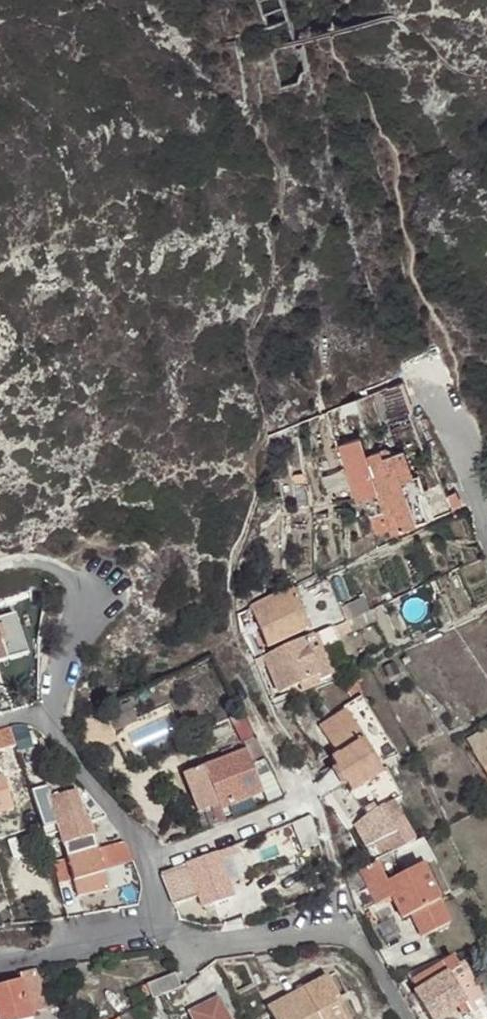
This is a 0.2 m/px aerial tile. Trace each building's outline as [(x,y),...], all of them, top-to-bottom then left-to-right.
[(412,416),(400,390),(385,395),(398,423),(412,416)] [(344,446),(352,469),(368,464),(376,461),(368,439),(344,446)] [(405,451),(390,457),(415,525),(431,519),(421,495),(427,493),(420,475),(414,477),(405,451)] [(368,464),(378,495),(387,520),(392,533),(415,525),(390,457),(376,461),(368,464)] [(368,498),(378,495),(368,464),(352,469),(363,499),(368,498)] [(387,520),(378,495),(368,498),(375,525),(387,520)] [(454,509),(448,495),(430,503),(435,516),(454,509)] [(297,597),(284,603),(298,632),(311,626),(297,597)] [(346,607),(352,619),(369,611),(365,599),(346,607)] [(298,632),(284,603),(258,615),(271,644),(298,632)] [(352,619),(347,621),(352,632),(359,630),(371,625),(379,621),(373,610),(369,611),(352,619)] [(347,621),(327,630),(334,645),(354,636),(352,632),(347,621)] [(374,635),(371,625),(359,630),(362,640),(374,635)] [(312,637),(265,658),(283,699),(331,677),(312,637)] [(359,670),(351,673),(360,690),(364,688),(360,681),(364,680),(359,670)] [(341,755),(366,741),(349,711),(323,726),(341,755)] [(134,741),(170,735),(167,721),(132,728),(134,741)] [(0,733),(0,752),(18,747),(13,729),(0,733)] [(485,731),(467,742),(486,776),(486,735),(485,731)] [(243,739),(248,751),(251,760),(262,756),(253,735),(243,739)] [(350,792),(381,775),(383,773),(366,741),(341,755),(332,759),(350,792)] [(248,751),(185,775),(199,813),(221,805),(222,809),(264,793),(257,774),(251,760),(248,751)] [(262,756),(251,760),(257,774),(269,769),(262,756)] [(313,778),(319,797),(342,785),(333,767),(313,778)] [(269,769),(257,774),(264,793),(267,802),(282,796),(269,769)] [(373,844),(389,835),(363,791),(347,802),(373,844)] [(112,820),(104,811),(91,815),(95,825),(112,820)] [(76,892),(108,883),(96,843),(85,847),(80,828),(61,833),(76,892)] [(373,844),(380,860),(392,855),(399,851),(389,835),(373,844)] [(232,848),(216,854),(227,882),(229,887),(244,882),(232,848)] [(216,854),(188,865),(198,893),(227,882),(216,854)] [(430,863),(423,866),(440,902),(447,899),(430,863)] [(163,875),(174,901),(198,893),(188,865),(163,875)] [(377,865),(360,873),(372,896),(377,906),(389,900),(393,898),(386,883),(377,865)] [(423,866),(386,883),(393,898),(389,900),(400,920),(409,916),(440,902),(423,866)] [(359,870),(351,873),(362,899),(372,896),(360,873),(359,870)] [(227,882),(198,893),(204,908),(233,897),(229,887),(227,882)] [(451,925),(440,902),(409,916),(420,938),(451,925)] [(419,973),(410,977),(419,995),(450,977),(460,971),(454,958),(432,967),(419,973)] [(416,966),(419,973),(432,967),(429,962),(416,966)] [(155,998),(183,987),(178,973),(150,984),(155,998)] [(419,995),(416,997),(429,1018),(442,1018),(466,1005),(450,977),(419,995)] [(336,1003),(343,999),(331,978),(271,1009),(276,1018),(346,1018),(336,1003)] [(0,1011),(30,1001),(28,994),(23,981),(0,988),(0,1011)] [(42,989),(28,994),(30,1001),(32,1006),(46,1001),(42,989)] [(218,997),(209,1001),(217,1017),(226,1012),(218,997)] [(0,1011),(3,1018),(35,1018),(37,1018),(32,1006),(30,1001),(0,1011)] [(190,1011),(194,1018),(229,1018),(226,1012),(217,1017),(209,1001),(190,1011)] [(134,1010),(120,1018),(139,1018),(134,1010)]
